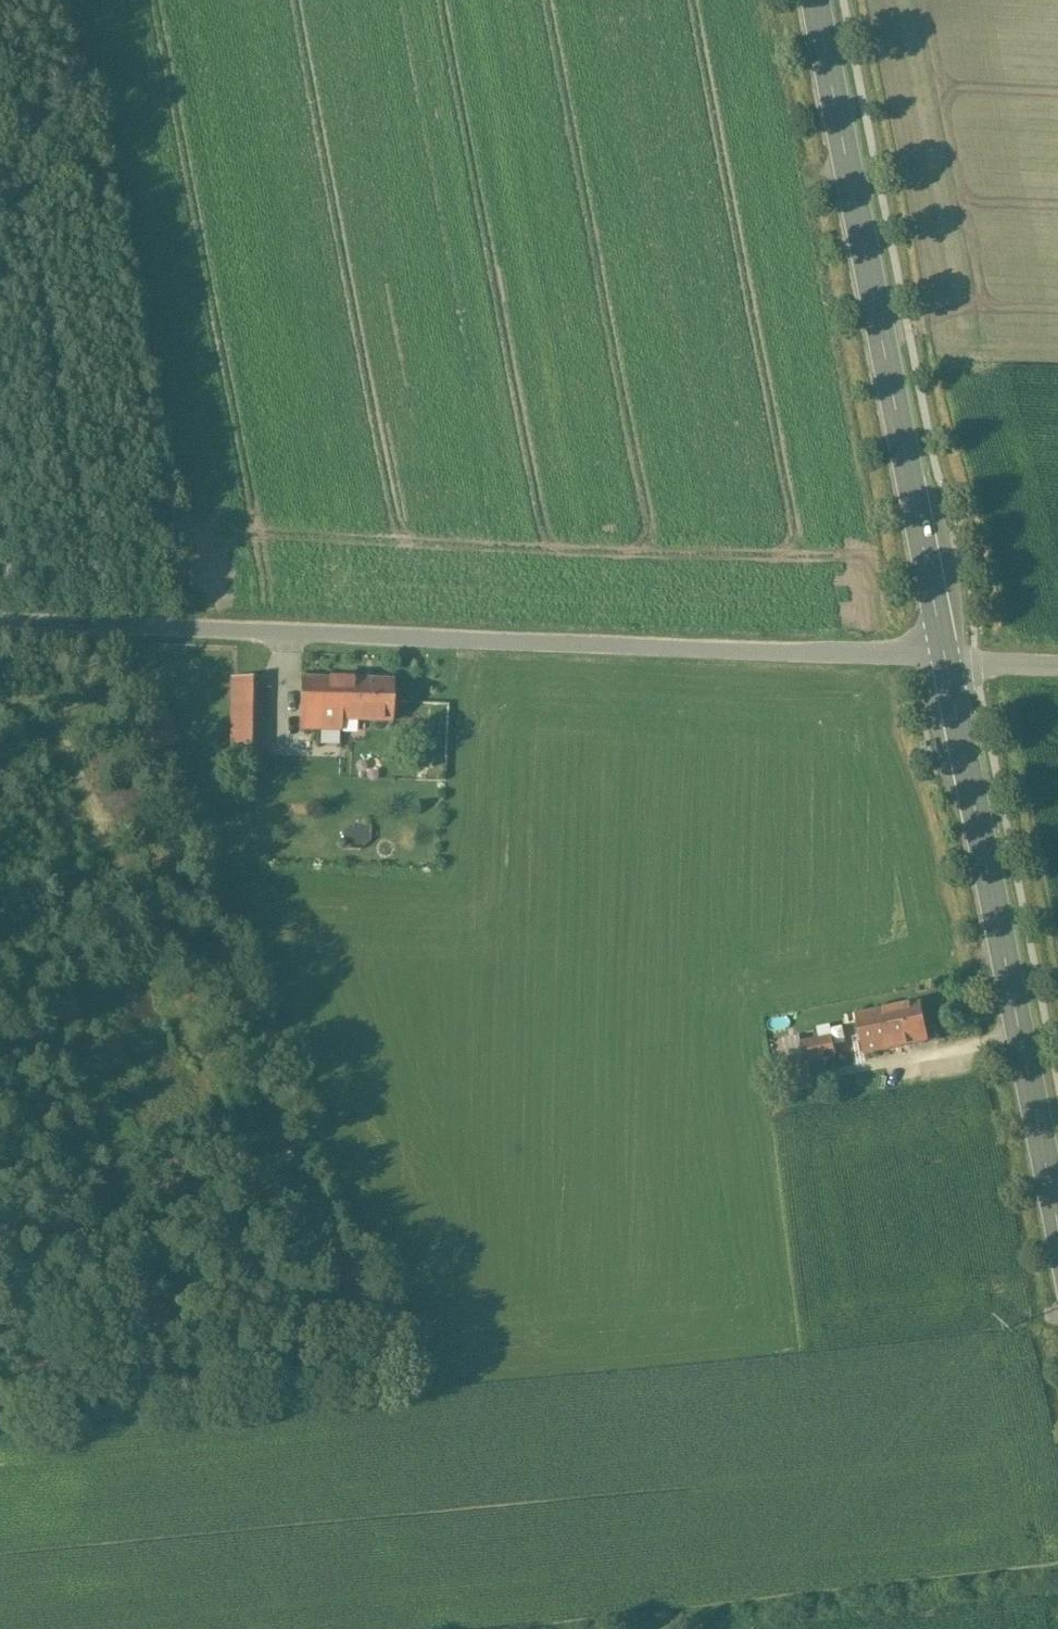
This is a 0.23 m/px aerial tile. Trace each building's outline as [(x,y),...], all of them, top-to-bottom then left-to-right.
[(260,678),(232,678),(231,764),(259,765),(260,678)] [(392,682),(301,679),(299,730),(340,731),(341,720),(391,722),(392,682)] [(919,1003),(856,1016),(864,1054),(927,1041),(919,1003)] [(831,1037),(800,1043),(803,1056),(804,1063),(805,1063),(835,1057),(831,1037)] [(800,1043),(788,1046),(790,1058),(803,1056),(800,1043)] [(790,1058),(779,1061),(782,1075),(806,1070),(805,1063),(804,1063),(803,1056),(790,1058)]
